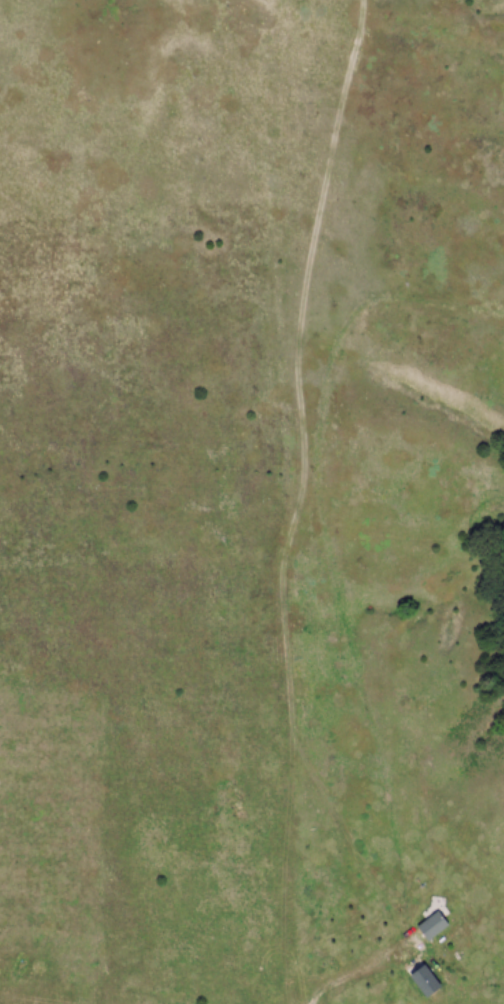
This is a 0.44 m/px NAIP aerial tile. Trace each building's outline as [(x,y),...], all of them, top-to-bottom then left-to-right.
[(430,943),(452,927),(441,912),(419,928),(430,943)]
